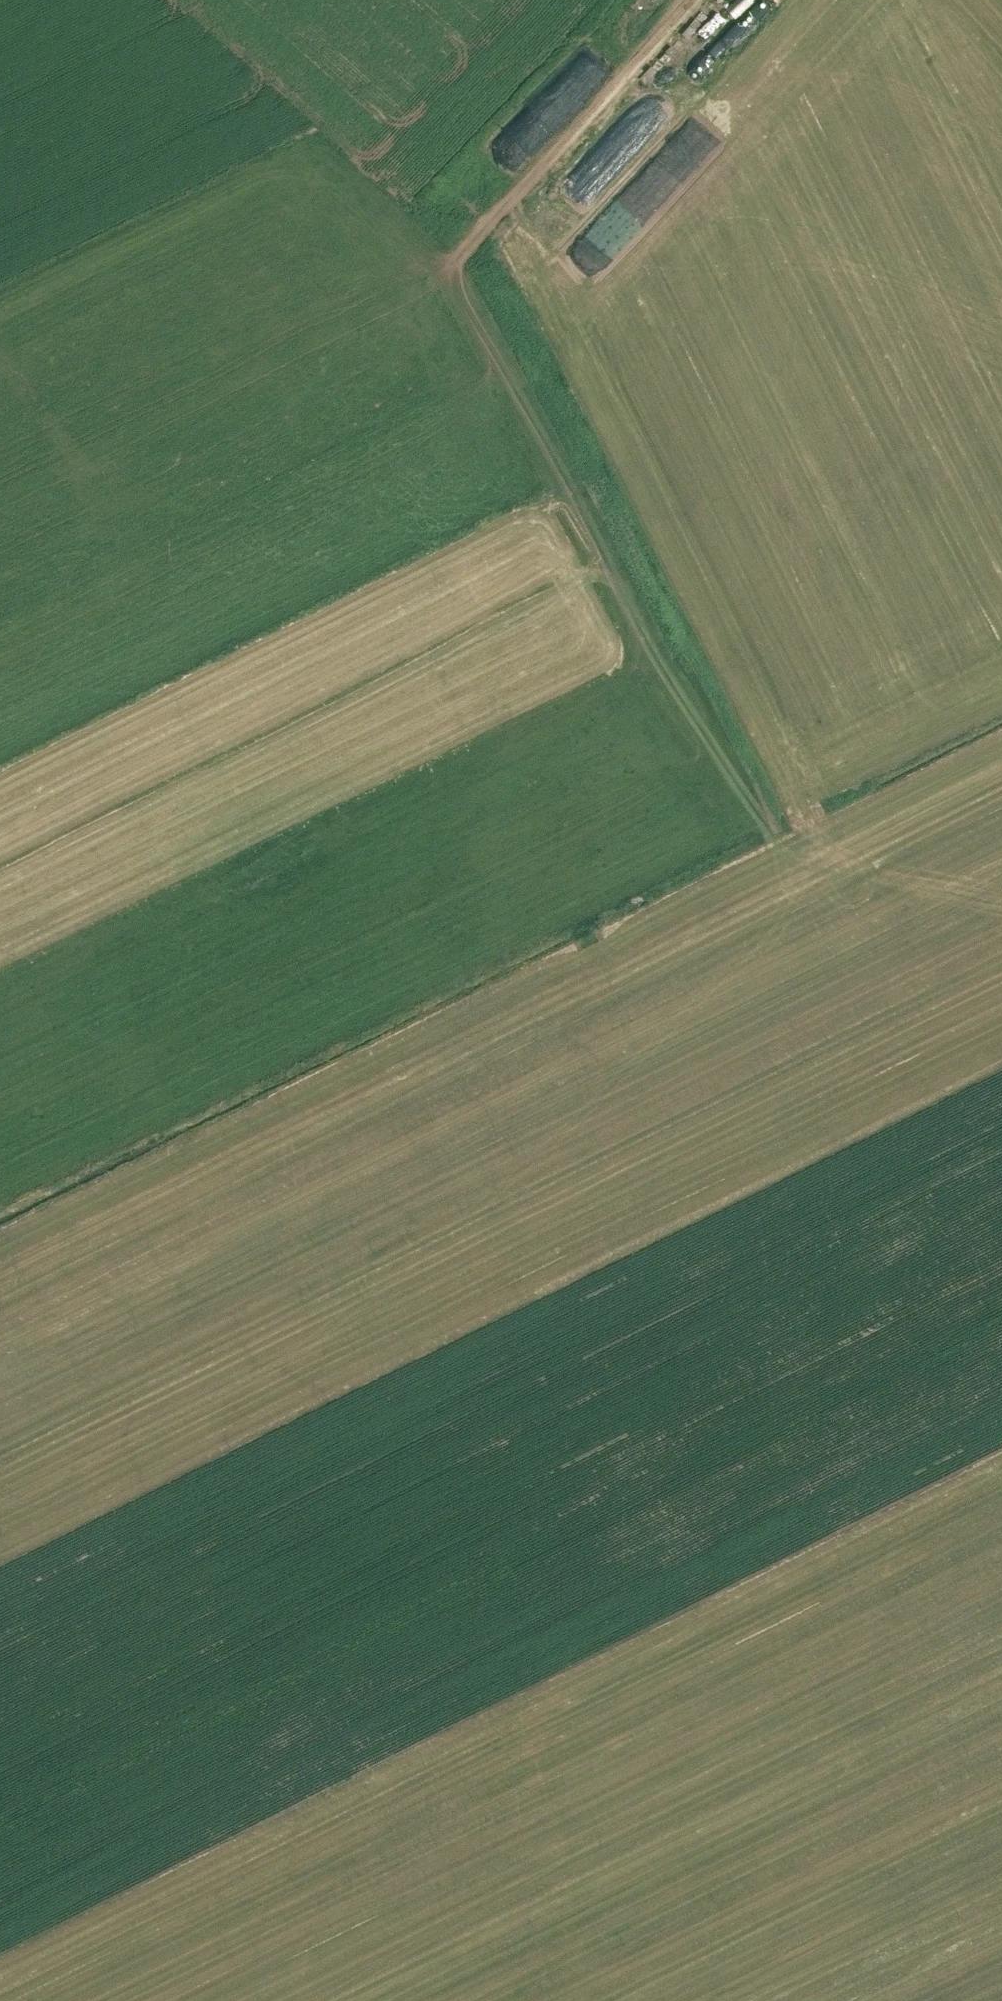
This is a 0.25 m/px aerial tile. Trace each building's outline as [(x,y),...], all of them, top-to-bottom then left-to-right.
[(714,60),(755,15),(742,3),(701,48),(714,60)]
